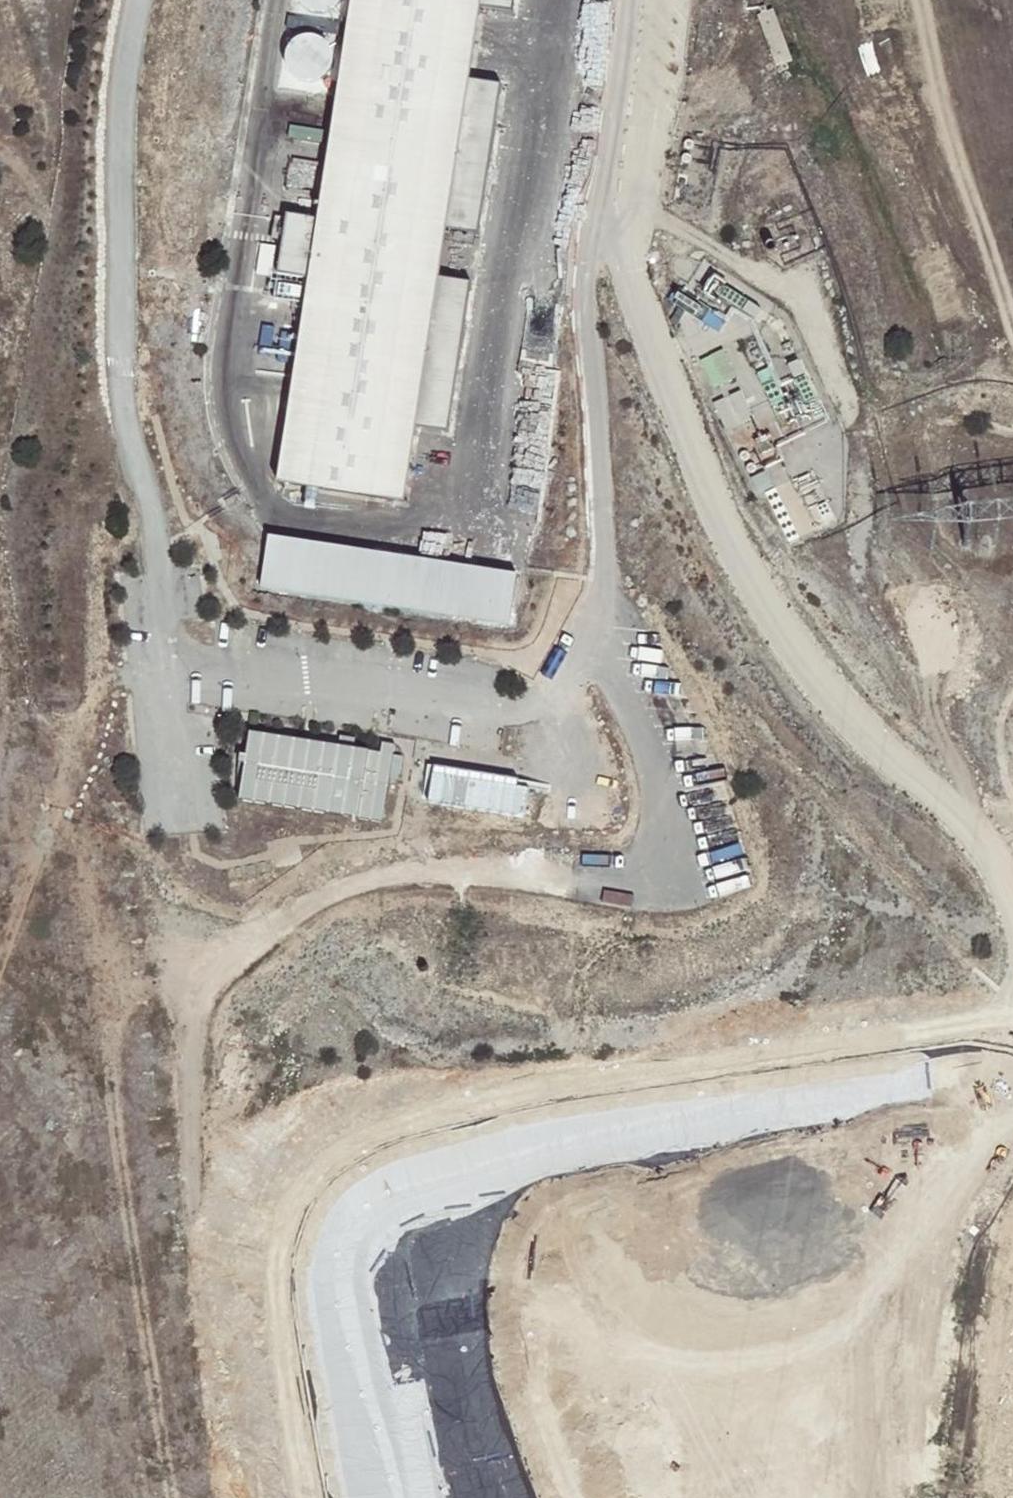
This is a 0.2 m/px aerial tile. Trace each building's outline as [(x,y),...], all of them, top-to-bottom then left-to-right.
[(314,203),(281,196),(271,257),(305,261),(269,477),(393,496),(405,421),(434,426),(460,277),(430,273),(438,222),(467,227),(492,80),(464,75),(476,6),(508,11),(510,0),(349,0),(314,203)] [(709,361),(722,386),(750,372),(738,347),(709,361)] [(749,391),(722,403),(735,431),(762,419),(749,391)] [(518,580),(268,540),(259,596),(509,635),(518,580)] [(267,731),(257,802),(395,820),(404,749),(267,731)] [(429,801),(544,819),(549,786),(434,768),(429,801)]
